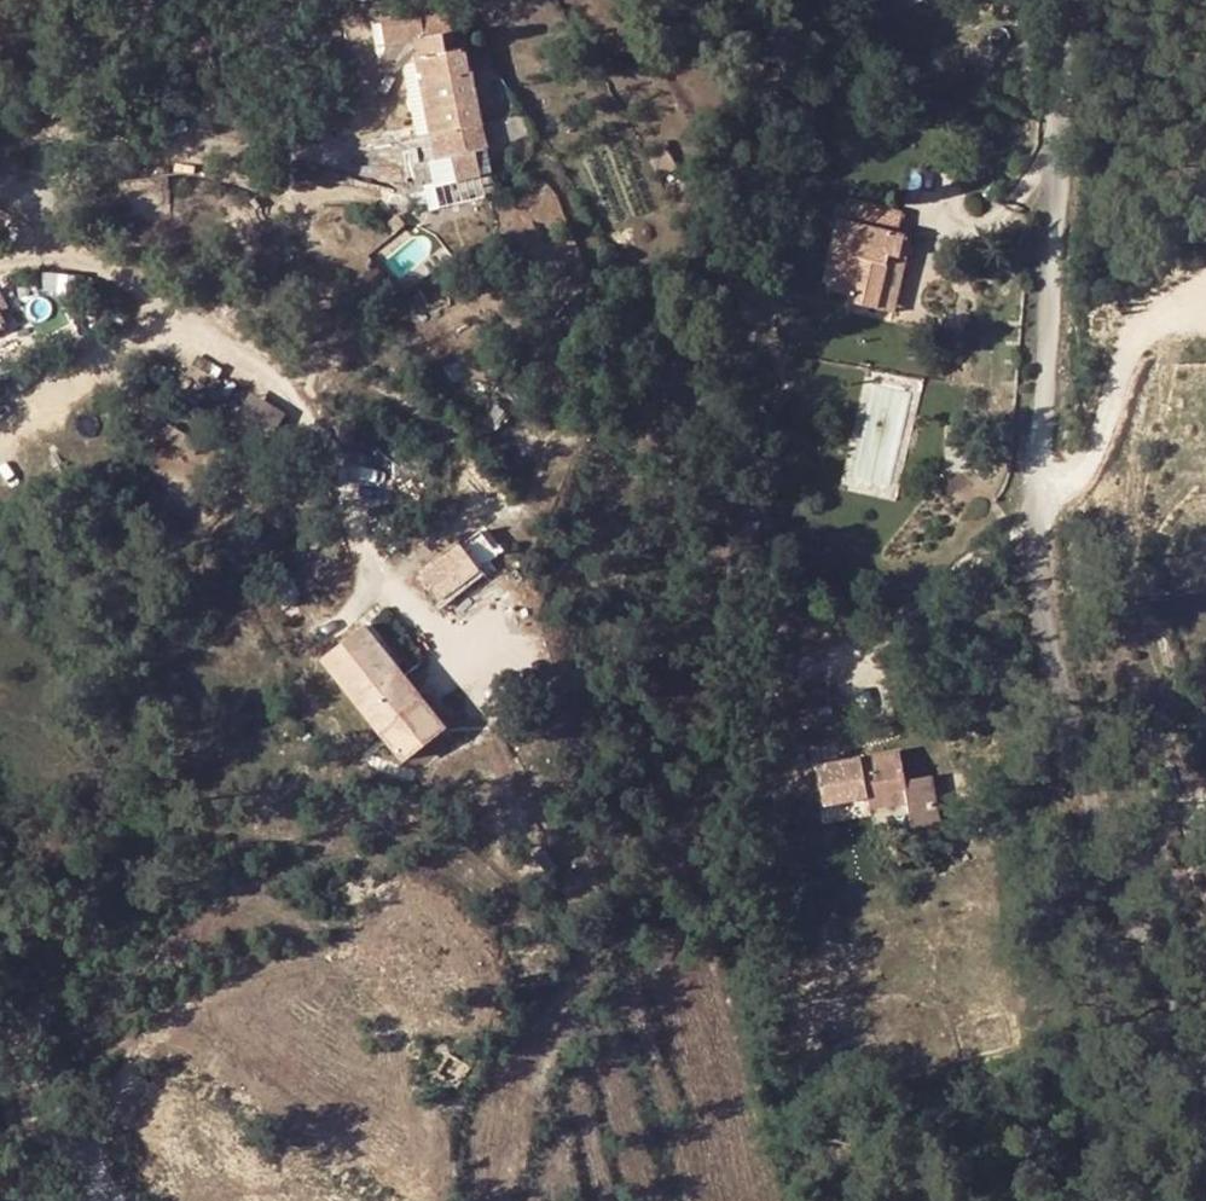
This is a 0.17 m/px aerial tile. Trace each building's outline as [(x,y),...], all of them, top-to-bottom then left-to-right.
[(455,47),(448,7),(376,20),(383,56),(415,51),(418,66),(413,67),(426,134),(414,136),(395,139),(400,165),(430,160),(485,150),(481,124),(466,45),(455,47)] [(393,60),(402,67),(414,136),(426,134),(413,67),(418,66),(415,51),(383,56),(376,20),(366,23),(372,63),(393,60)] [(520,116),(481,124),(485,150),(500,148),(530,143),(520,116)] [(485,150),(430,160),(434,184),(486,175),(485,168),(500,166),(500,148),(485,150)] [(169,177),(107,181),(110,223),(171,219),(169,177)] [(903,244),(911,245),(913,235),(899,232),(903,212),(846,203),(843,223),(835,222),(827,269),(830,270),(826,290),(848,294),(847,305),(878,310),(887,254),(902,255),(903,244)] [(887,254),(878,310),(899,314),(911,245),(903,244),(902,255),(887,254)] [(264,438),(280,405),(251,391),(235,424),(264,438)] [(945,441),(963,443),(964,429),(947,426),(945,441)] [(443,728),(362,629),(320,663),(402,761),(443,728)] [(782,713),(825,709),(825,693),(780,695),(782,713)] [(896,750),(813,766),(821,805),(865,796),(901,789),(904,800),(907,826),(938,821),(929,775),(902,780),(896,750)] [(901,789),(865,796),(867,808),(904,800),(901,789)]
